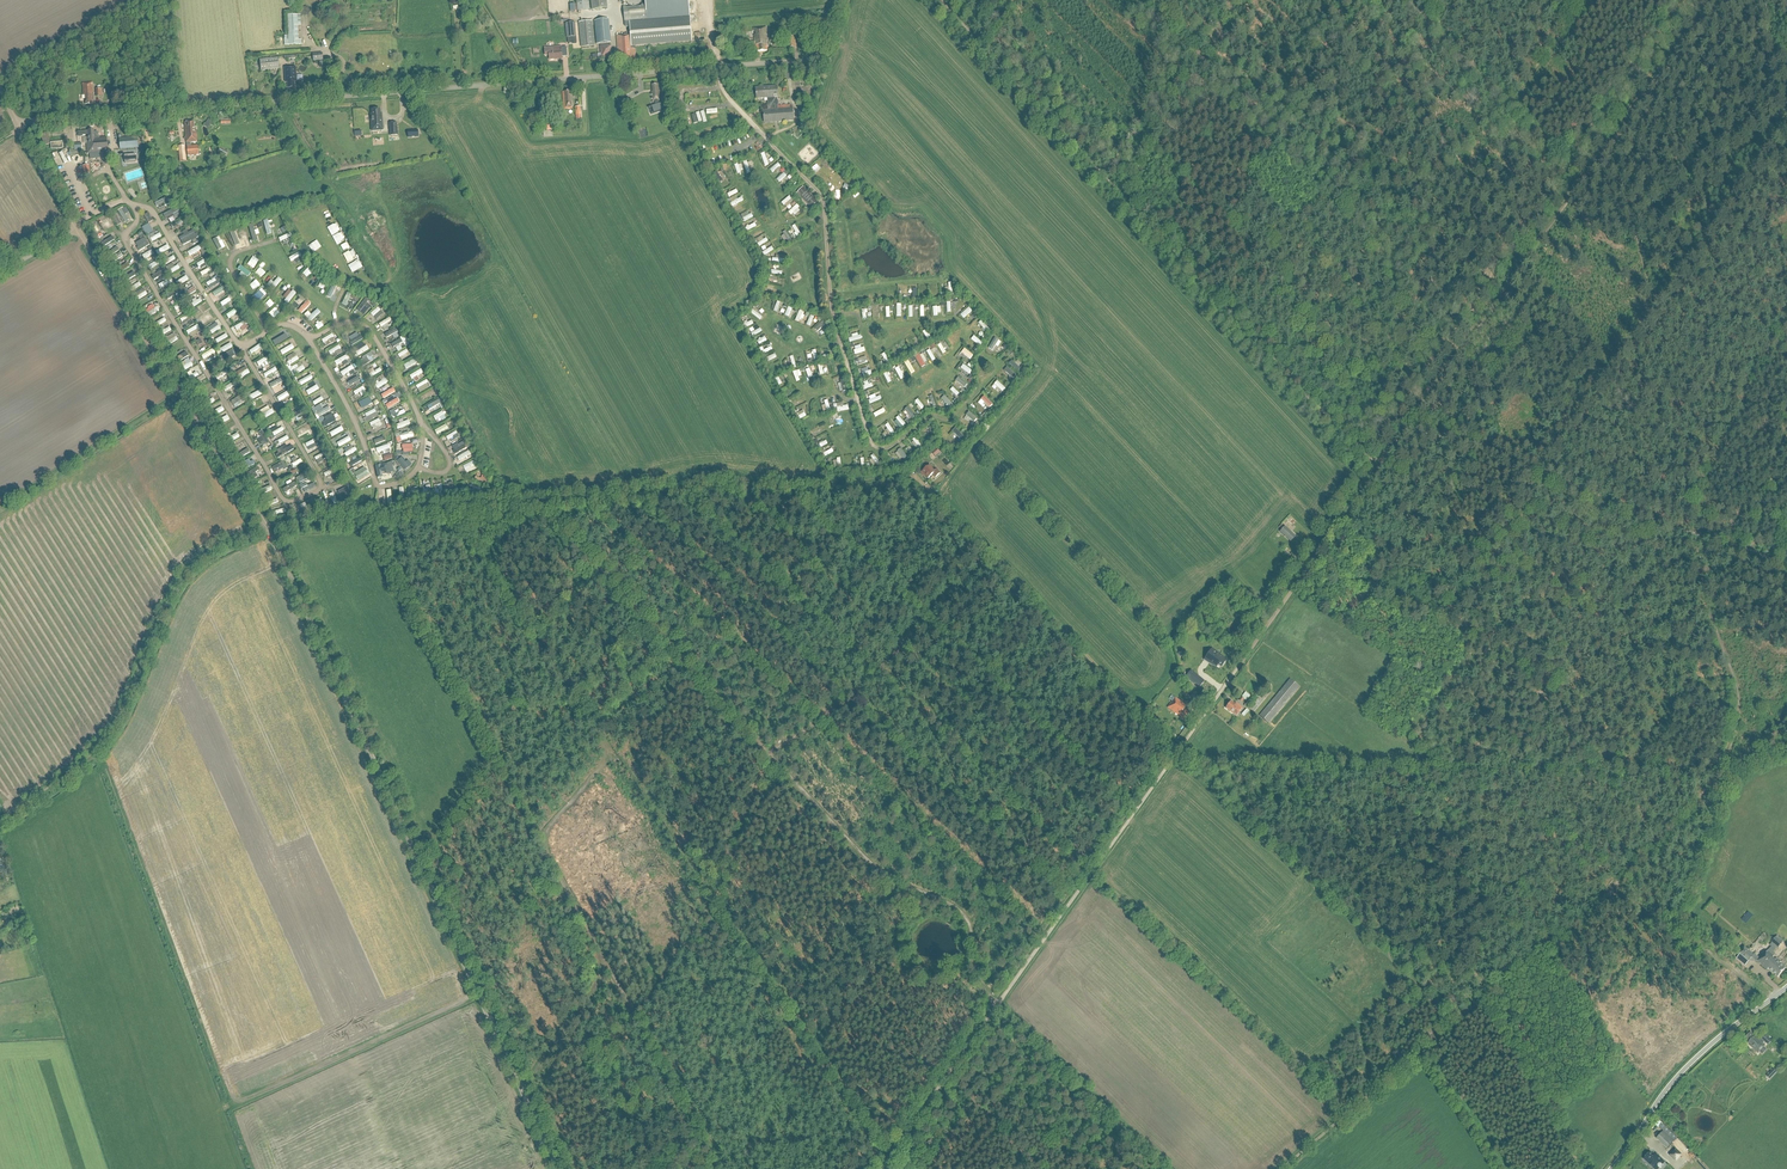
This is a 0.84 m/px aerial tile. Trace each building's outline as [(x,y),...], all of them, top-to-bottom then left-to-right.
[(578,12),(590,10),(589,0),(577,0),(578,12)] [(592,11),(607,9),(606,0),(591,0),(592,11)] [(689,17),(688,0),(646,0),(646,5),(641,5),(641,7),(624,8),(624,11),(623,13),(623,16),(624,17),(625,28),(630,27),(630,35),(616,36),(618,58),(622,57),(622,62),(632,61),(631,54),(636,54),(635,49),(632,49),(631,47),(691,42),(689,17)] [(424,4),(424,15),(433,16),(433,4),(424,4)] [(298,40),(297,15),(287,15),(288,40),(284,40),(285,46),(301,45),(301,40),(298,40)] [(595,21),(597,45),(611,43),(609,20),(595,21)] [(592,22),(579,23),(581,48),(594,46),(592,22)] [(575,23),(567,24),(568,44),(577,43),(575,23)] [(765,27),(753,28),(753,31),(755,31),(755,35),(754,35),(754,42),(756,42),(756,45),(754,45),(755,52),(767,51),(765,27)] [(787,37),(788,50),(796,49),(795,37),(787,37)] [(798,41),(799,48),(811,46),(810,39),(798,41)] [(612,45),(601,47),(602,58),(613,57),(612,45)] [(549,55),(550,60),(557,60),(562,60),(562,57),(567,57),(567,48),(561,48),(561,47),(545,49),(545,55),(546,56),(549,55)] [(313,62),(323,60),(322,53),(312,54),(313,62)] [(277,58),(259,60),(261,72),(279,69),(277,58)] [(294,88),(294,83),(296,82),(294,67),(283,69),(285,83),(287,83),(288,89),(294,88)] [(92,83),(82,84),(83,96),(85,96),(85,105),(93,105),(92,83)] [(660,103),(658,88),(658,86),(652,86),(653,93),(651,93),(652,104),(655,103),(655,106),(648,108),(649,109),(652,108),(654,113),(663,110),(664,110),(662,103),(659,105),(658,103),(660,103)] [(777,86),(755,88),(756,99),(767,98),(768,110),(763,111),(764,124),(793,121),(792,108),(778,110),(777,97),(778,97),(777,86)] [(625,97),(629,105),(642,99),(639,91),(625,97)] [(571,92),(562,92),(564,110),(572,109),(571,92)] [(619,100),(625,110),(630,107),(624,97),(619,100)] [(400,112),(408,110),(406,102),(392,106),(395,117),(401,115),(400,112)] [(372,132),(383,131),(382,117),(380,117),(379,110),(372,111),(372,115),(370,115),(372,132)] [(194,122),(185,123),(186,143),(187,147),(186,147),(187,157),(199,156),(198,146),(191,147),(190,143),(197,143),(196,132),(194,132),(194,122)] [(390,136),(397,136),(396,124),(389,124),(390,136)] [(88,131),(78,132),(78,136),(88,136),(88,137),(86,137),(87,154),(108,152),(106,138),(99,139),(99,133),(98,133),(97,132),(94,133),(94,130),(88,130),(88,131)] [(41,134),(43,146),(49,145),(47,133),(41,134)] [(120,150),(138,148),(137,140),(119,142),(120,150)] [(411,153),(411,150),(413,149),(413,147),(410,147),(410,141),(407,141),(407,148),(403,148),(403,154),(407,154),(407,153),(411,153)] [(187,161),(185,145),(178,146),(180,162),(187,161)] [(221,158),(223,156),(225,157),(227,152),(220,148),(217,153),(218,153),(217,156),(221,158)] [(135,163),(135,161),(136,161),(136,156),(135,156),(135,154),(123,155),(124,161),(124,162),(125,164),(135,163)] [(747,161),(751,172),(757,170),(753,159),(747,161)] [(778,163),(770,170),(772,173),(781,166),(778,163)] [(728,167),(720,172),(725,180),(733,176),(730,171),(728,167)] [(716,171),(713,174),(719,184),(723,181),(716,171)] [(785,171),(776,179),(779,182),(788,174),(785,171)] [(803,187),(797,194),(803,200),(811,208),(815,204),(818,202),(816,200),(811,195),(808,192),(803,187)] [(727,194),(729,198),(738,193),(736,189),(727,194)] [(167,206),(177,202),(174,195),(161,200),(166,210),(169,209),(167,206)] [(731,203),(730,204),(732,207),(743,201),(741,197),(737,199),(735,196),(729,199),(731,203)] [(789,196),(781,203),(783,206),(792,199),(789,196)] [(797,204),(788,212),(791,215),(800,207),(797,204)] [(177,220),(183,215),(180,211),(174,217),(177,220)] [(144,216),(148,224),(153,221),(148,213),(144,216)] [(751,213),(742,218),(744,222),(753,217),(751,213)] [(122,214),(118,216),(123,224),(127,222),(122,214)] [(113,218),(109,220),(107,217),(103,220),(109,228),(116,223),(113,218)] [(807,232),(802,222),(798,224),(802,234),(807,232)] [(754,223),(745,228),(747,231),(756,227),(754,223)] [(795,225),(792,227),(798,237),(801,235),(795,225)] [(180,231),(183,236),(190,232),(188,227),(180,231)] [(149,229),(136,235),(138,240),(151,234),(149,229)] [(761,230),(752,235),(754,238),(763,234),(761,230)] [(785,231),(782,232),(784,235),(781,236),(785,242),(790,239),(785,231)] [(755,240),(759,247),(768,241),(766,238),(764,240),(761,236),(755,240)] [(193,246),(201,243),(199,238),(191,241),(193,246)] [(205,243),(193,250),(195,254),(208,247),(205,243)] [(163,247),(157,252),(161,256),(166,252),(163,247)] [(771,247),(762,253),(764,256),(774,250),(771,247)] [(149,258),(158,252),(156,249),(147,255),(149,258)] [(172,258),(175,261),(181,257),(179,253),(172,258)] [(197,255),(190,259),(193,263),(199,259),(197,255)] [(775,258),(772,258),(772,262),(784,264),(785,259),(781,259),(781,256),(775,255),(775,258)] [(210,257),(202,261),(204,265),(212,261),(210,257)] [(310,257),(303,259),(305,266),(312,264),(310,257)] [(186,267),(184,263),(180,265),(179,262),(175,264),(178,270),(186,267)] [(217,265),(206,270),(207,274),(218,269),(217,265)] [(169,271),(171,270),(170,267),(158,273),(161,280),(171,275),(169,271)] [(268,267),(263,272),(266,275),(271,270),(268,267)] [(187,271),(179,274),(182,281),(192,277),(191,273),(188,274),(187,271)] [(323,271),(317,281),(321,283),(327,274),(323,271)] [(221,274),(212,282),(215,286),(224,278),(221,274)] [(261,287),(266,283),(262,277),(256,282),(261,287)] [(325,284),(331,287),(334,280),(328,277),(325,284)] [(336,294),(341,296),(345,283),(341,281),(336,294)] [(198,283),(194,286),(197,291),(202,288),(198,283)] [(229,283),(218,291),(220,294),(231,287),(229,283)] [(262,291),(267,296),(273,291),(267,286),(262,291)] [(353,289),(349,300),(353,302),(358,290),(353,289)] [(224,301),(227,305),(238,297),(236,293),(224,301)] [(372,297),(363,306),(370,312),(379,303),(372,297)] [(187,300),(179,304),(181,309),(189,304),(187,300)] [(304,304),(308,310),(314,307),(309,300),(304,304)] [(386,304),(377,310),(382,317),(391,311),(386,304)] [(279,316),(285,309),(280,305),(275,311),(279,316)] [(794,305),(790,314),(794,316),(798,306),(794,305)] [(321,309),(323,311),(320,315),(323,318),(326,314),(327,315),(330,312),(324,306),(321,309)] [(241,307),(231,314),(234,317),(243,310),(241,307)] [(315,317),(320,311),(315,307),(310,312),(315,317)] [(765,318),(768,314),(760,308),(757,311),(765,318)] [(969,308),(960,315),(963,319),(972,311),(969,308)] [(752,310),(750,313),(760,320),(762,317),(752,310)] [(803,312),(799,310),(795,321),(798,322),(803,312)] [(186,317),(187,320),(197,315),(196,311),(186,317)] [(240,324),(243,329),(254,322),(251,318),(240,324)] [(324,327),(331,323),(328,319),(321,322),(324,327)] [(823,321),(815,329),(818,332),(826,324),(823,321)] [(150,332),(145,323),(141,326),(146,335),(150,332)] [(194,333),(206,327),(204,323),(191,329),(194,333)] [(781,324),(778,331),(785,334),(788,327),(781,324)] [(395,338),(410,330),(409,328),(406,329),(403,325),(392,331),(395,338)] [(928,330),(933,338),(938,335),(932,327),(928,330)] [(760,328),(751,334),(753,337),(762,332),(760,328)] [(340,330),(327,337),(329,340),(341,334),(340,330)] [(926,330),(923,332),(929,342),(932,340),(926,330)] [(355,339),(358,343),(370,336),(367,331),(355,339)] [(852,338),(849,339),(850,342),(861,339),(860,335),(858,336),(857,333),(851,335),(852,338)] [(200,340),(203,346),(200,347),(202,351),(213,345),(211,340),(212,339),(210,335),(200,340)] [(398,342),(400,345),(410,339),(407,335),(398,342)] [(957,335),(953,347),(957,348),(961,336),(957,335)] [(974,336),(971,339),(979,347),(983,344),(974,336)] [(764,337),(757,341),(759,345),(767,341),(764,337)] [(995,338),(989,348),(992,350),(998,340),(995,338)] [(362,344),(366,352),(376,347),(371,339),(362,344)] [(942,342),(947,351),(951,349),(947,340),(942,342)] [(267,342),(255,348),(257,352),(269,345),(267,342)] [(292,352),(299,345),(297,343),(292,348),(289,344),(286,346),(292,352)] [(336,347),(338,355),(343,353),(341,348),(348,346),(347,343),(336,347)] [(946,352),(940,344),(937,346),(943,354),(946,352)] [(301,350),(292,355),(295,359),(292,360),(294,363),(309,355),(304,345),(299,348),(301,350)] [(931,347),(936,357),(940,355),(934,345),(931,347)] [(408,358),(418,352),(414,346),(404,351),(408,358)] [(771,346),(762,351),(764,355),(773,350),(771,346)] [(965,349),(961,353),(970,360),(973,356),(965,349)] [(930,350),(926,352),(932,362),(935,360),(930,350)] [(232,351),(222,356),(225,362),(235,356),(232,351)] [(343,363),(356,355),(354,351),(341,359),(343,363)] [(892,361),(895,359),(890,351),(887,353),(892,361)] [(265,364),(276,357),(274,353),(263,360),(265,364)] [(378,354),(368,360),(371,363),(380,357),(378,354)] [(919,354),(914,356),(921,369),(926,366),(919,354)] [(312,366),(309,361),(312,359),(310,355),(306,358),(307,360),(300,363),(302,367),(299,368),(301,372),(312,366)] [(412,361),(416,367),(426,362),(422,355),(412,361)] [(859,361),(856,362),(857,366),(868,363),(866,356),(858,358),(859,361)] [(914,369),(918,366),(912,358),(909,361),(914,369)] [(1027,366),(1025,365),(1027,362),(1023,359),(1021,361),(1017,358),(1014,362),(1024,370),(1027,366)] [(908,360),(904,362),(911,375),(915,372),(908,360)] [(1012,360),(1009,364),(1017,372),(1020,368),(1012,360)] [(356,369),(361,366),(359,362),(347,369),(350,375),(357,371),(356,369)] [(963,364),(960,368),(969,375),(972,371),(963,364)] [(282,374),(280,370),(284,368),(282,365),(268,373),(271,377),(274,376),(275,378),(282,374)] [(378,375),(389,367),(387,365),(382,368),(380,366),(374,370),(378,375)] [(419,376),(430,370),(428,366),(416,372),(419,376)] [(1007,367),(1004,371),(1013,379),(1016,375),(1007,367)] [(201,368),(194,372),(197,377),(205,373),(201,368)] [(224,373),(228,379),(232,377),(230,374),(234,371),(233,368),(224,373)] [(889,371),(883,374),(887,382),(893,379),(889,371)] [(305,378),(307,382),(318,378),(316,374),(305,378)] [(364,380),(364,381),(367,380),(365,374),(354,378),(355,383),(364,380)] [(790,379),(783,374),(779,379),(786,384),(790,379)] [(381,382),(383,386),(395,379),(393,375),(381,382)] [(421,383),(423,386),(436,380),(434,377),(421,383)] [(959,377),(956,381),(965,388),(968,384),(959,377)] [(230,390),(242,384),(241,380),(228,386),(230,390)] [(997,381),(994,385),(1002,392),(1006,389),(997,381)] [(370,384),(359,388),(360,392),(372,387),(370,384)] [(387,392),(388,395),(401,390),(400,386),(387,392)] [(442,386),(427,392),(429,397),(444,391),(442,386)] [(959,394),(953,387),(950,390),(957,397),(959,394)] [(291,389),(284,395),(281,398),(288,405),(297,396),(291,389)] [(330,398),(326,392),(324,389),(313,396),(316,400),(318,399),(320,403),(330,398)] [(392,406),(405,400),(403,393),(394,397),(396,400),(391,402),(392,406)] [(366,404),(378,398),(376,394),(364,400),(366,404)] [(990,394),(987,397),(996,405),(999,401),(990,394)] [(240,403),(250,401),(248,395),(239,397),(240,403)] [(880,396),(868,400),(870,404),(882,400),(880,396)] [(944,396),(941,399),(950,408),(953,405),(944,396)] [(428,407),(431,412),(442,404),(443,405),(448,402),(445,397),(428,407)] [(984,397),(981,400),(989,408),(993,405),(984,397)] [(924,407),(918,399),(915,402),(921,410),(924,407)] [(802,400),(792,405),(794,408),(804,403),(802,400)] [(321,413),(334,407),(331,402),(318,409),(321,413)] [(243,409),(246,415),(258,409),(255,403),(243,409)] [(408,404),(404,405),(405,409),(397,412),(398,416),(411,412),(408,404)] [(380,407),(370,412),(372,415),(382,410),(380,407)] [(883,408),(873,414),(875,417),(885,412),(883,408)] [(915,416),(908,408),(905,411),(912,419),(915,416)] [(447,409),(437,417),(440,420),(450,412),(447,409)] [(803,410),(797,414),(800,419),(806,416),(803,410)] [(979,423),(983,418),(975,412),(972,416),(979,423)] [(462,425),(465,424),(463,419),(461,420),(459,416),(455,417),(457,422),(460,421),(462,425)] [(906,425),(899,416),(896,419),(903,427),(906,425)] [(377,428),(387,424),(385,417),(375,421),(377,428)] [(413,421),(408,422),(407,419),(399,422),(400,426),(403,426),(403,428),(414,424),(413,421)] [(443,426),(446,433),(457,428),(453,419),(446,422),(447,424),(443,426)] [(304,434),(316,426),(314,422),(302,430),(304,434)] [(895,433),(888,424),(885,426),(892,436),(895,433)] [(338,434),(348,430),(346,426),(336,430),(338,434)] [(269,427),(254,435),(259,444),(260,443),(264,448),(276,441),(269,427)] [(932,427),(928,428),(931,435),(926,436),(928,440),(932,439),(932,440),(936,438),(932,427)] [(964,438),(955,428),(952,431),(961,441),(964,438)] [(352,429),(349,431),(355,439),(357,437),(352,429)] [(450,436),(449,437),(450,440),(462,435),(459,429),(449,434),(450,436)] [(405,440),(419,436),(418,431),(404,436),(405,440)] [(344,444),(354,439),(351,434),(342,440),(344,444)] [(916,437),(912,440),(913,442),(911,443),(916,451),(919,449),(920,450),(923,448),(916,437)] [(308,441),(312,450),(321,446),(320,443),(319,443),(317,438),(308,441)] [(455,446),(457,450),(470,444),(468,440),(455,446)] [(351,451),(348,454),(351,457),(361,449),(356,443),(349,449),(351,451)] [(393,444),(379,447),(381,452),(394,449),(393,444)] [(322,459),(324,462),(329,460),(327,456),(328,455),(325,449),(315,453),(319,461),(322,459)] [(831,449),(823,454),(825,457),(833,453),(831,449)] [(898,453),(895,454),(900,461),(903,459),(904,460),(907,458),(901,449),(897,451),(898,453)] [(928,456),(932,462),(941,455),(936,449),(932,453),(928,456)] [(472,450),(460,459),(463,463),(475,454),(472,450)] [(355,461),(353,463),(356,467),(366,459),(364,456),(362,453),(354,459),(355,461)] [(412,469),(407,462),(411,459),(408,455),(399,461),(408,472),(412,469)] [(880,464),(873,455),(870,457),(877,466),(880,464)] [(469,475),(481,468),(477,461),(465,468),(469,475)] [(357,468),(358,471),(370,467),(368,463),(357,468)] [(930,465),(922,472),(928,479),(933,475),(936,478),(941,474),(937,469),(934,471),(930,465)] [(328,472),(330,476),(340,471),(338,468),(328,472)] [(359,475),(362,480),(373,475),(371,470),(359,475)] [(309,471),(304,474),(305,475),(301,477),(302,479),(300,480),(301,483),(313,478),(309,471)] [(484,476),(483,480),(479,478),(477,482),(491,488),(494,481),(484,476)] [(294,483),(289,485),(292,491),(301,486),(300,484),(296,486),(294,483)] [(338,503),(353,499),(350,487),(338,491),(338,493),(335,494),(338,503)] [(1291,542),(1296,537),(1285,526),(1280,532),(1291,542)] [(1226,661),(1219,656),(1216,653),(1211,650),(1210,652),(1207,656),(1205,659),(1213,665),(1216,667),(1218,664),(1222,667),(1226,661)] [(1198,677),(1191,671),(1186,676),(1194,682),(1198,677)] [(1290,680),(1260,716),(1269,724),(1299,688),(1290,680)] [(1250,708),(1255,712),(1271,692),(1267,688),(1250,708)] [(1242,703),(1244,700),(1247,701),(1251,696),(1245,692),(1241,698),(1241,697),(1238,701),(1242,703)] [(1175,698),(1168,708),(1184,720),(1189,713),(1184,710),(1187,706),(1175,698)] [(1231,701),(1225,708),(1236,717),(1243,708),(1236,703),(1235,704),(1231,701)] [(795,742),(803,737),(800,733),(793,738),(795,742)] [(779,751),(789,745),(786,741),(776,747),(779,751)] [(0,844),(0,862),(3,872),(12,869),(4,843),(0,844)] [(1782,942),(1776,937),(1771,943),(1773,944),(1772,946),(1776,949),(1782,942)] [(1754,956),(1748,951),(1744,947),(1740,952),(1741,953),(1737,958),(1745,965),(1748,962),(1754,956)] [(1767,970),(1768,969),(1778,977),(1786,969),(1780,964),(1781,962),(1777,959),(1775,960),(1773,958),(1774,956),(1768,951),(1763,957),(1762,956),(1757,961),(1767,970)] [(1758,1054),(1765,1046),(1763,1044),(1765,1042),(1768,1045),(1772,1041),(1765,1035),(1761,1039),(1762,1039),(1760,1041),(1751,1032),(1746,1038),(1749,1041),(1749,1042),(1751,1045),(1750,1046),(1758,1054)] [(1773,1069),(1767,1076),(1770,1079),(1777,1072),(1773,1069)] [(1656,1139),(1666,1149),(1674,1141),(1677,1138),(1672,1133),(1663,1124),(1659,1127),(1663,1131),(1656,1139)] [(1672,1148),(1678,1153),(1682,1149),(1676,1144),(1672,1148)] [(1644,1159),(1654,1168),(1659,1168),(1665,1162),(1658,1156),(1656,1158),(1650,1152),(1644,1159)]
